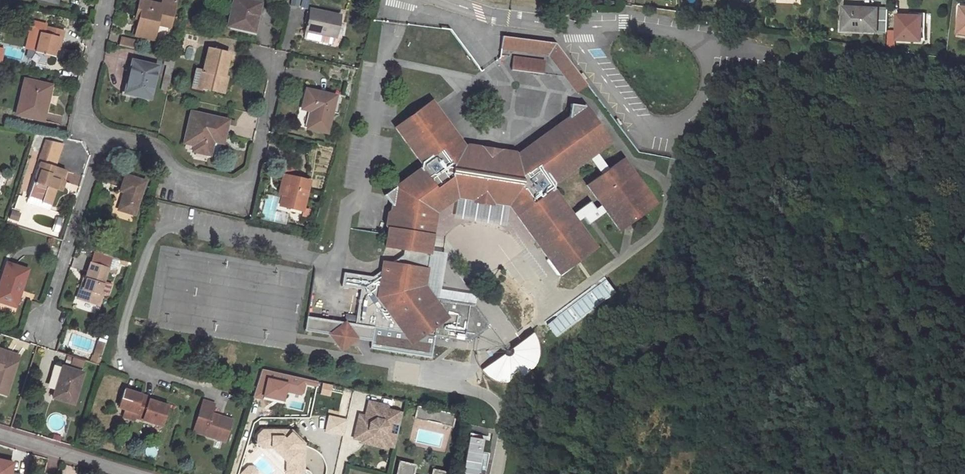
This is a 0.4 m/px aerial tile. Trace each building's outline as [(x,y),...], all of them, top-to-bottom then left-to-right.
[(143,0),(135,36),(154,40),(158,25),(159,20),(171,23),(177,0),(161,0),(160,4),(143,0)] [(245,0),(233,0),(227,26),(253,31),(260,3),(245,0)] [(887,33),(888,10),(844,8),(844,31),(887,33)] [(306,31),(324,35),(335,37),(339,15),(310,9),(306,31)] [(897,34),(896,40),(921,42),(921,30),(922,18),(898,16),(897,34)] [(63,31),(46,27),(45,34),(39,33),(34,51),(54,56),(56,48),(59,49),(63,31)] [(886,49),(894,51),(895,40),(896,40),(897,34),(887,33),(886,49)] [(509,50),(511,37),(502,36),(501,48),(509,50)] [(135,40),(122,37),(120,45),(133,48),(135,40)] [(577,92),(587,85),(554,43),(511,37),(509,50),(549,55),(577,92)] [(220,92),(224,76),(229,54),(208,49),(203,71),(199,87),(220,92)] [(546,62),(515,58),(513,72),(544,75),(546,62)] [(131,77),(127,94),(149,99),(156,67),(132,61),(128,77),(131,77)] [(40,111),(46,84),(24,79),(16,114),(43,120),(45,112),(40,111)] [(51,85),(46,84),(40,111),(45,112),(51,85)] [(334,96),(306,89),(301,109),(310,112),(307,128),(326,133),(334,96)] [(503,152),(481,149),(464,147),(434,105),(431,101),(415,113),(418,116),(413,119),(410,116),(394,127),(421,163),(420,169),(385,195),(393,206),(388,234),(386,247),(403,250),(402,255),(392,263),(383,261),(381,270),(372,277),(345,272),(343,286),(360,289),(354,324),(309,317),(306,331),(333,335),(340,330),(345,337),(352,332),(357,339),(373,341),(375,328),(402,332),(411,344),(423,336),(436,338),(466,343),(471,304),(438,299),(434,298),(425,285),(429,254),(436,213),(458,196),(509,204),(549,260),(559,274),(575,262),(573,259),(579,255),(581,258),(595,248),(576,223),(572,216),(553,191),(554,184),(589,158),(596,152),(611,142),(584,105),(571,102),(567,119),(517,154),(503,152)] [(214,135),(224,137),(228,120),(190,112),(183,143),(193,145),(193,151),(210,155),(213,141),(214,135)] [(223,143),(224,137),(214,135),(213,141),(223,143)] [(59,180),(61,181),(64,170),(53,166),(59,145),(47,142),(43,155),(40,154),(38,162),(40,162),(30,194),(42,198),(41,202),(50,204),(56,188),(59,180)] [(608,168),(596,152),(589,158),(601,174),(608,168)] [(622,157),(608,168),(601,174),(584,186),(599,205),(605,213),(618,231),(626,225),(631,222),(636,218),(657,203),(630,167),(622,157)] [(286,177),(294,179),(296,168),(285,165),(282,176),(286,177)] [(66,183),(77,186),(80,175),(69,172),(66,183)] [(144,181),(125,175),(119,191),(123,192),(117,209),(134,214),(144,181)] [(278,195),(282,196),(286,177),(282,176),(278,195)] [(294,179),(286,177),(282,196),(279,205),(302,210),(309,182),(294,179)] [(64,182),(61,181),(59,180),(56,188),(62,190),(64,182)] [(48,210),(50,204),(41,202),(42,198),(30,194),(27,203),(48,210)] [(509,204),(458,196),(455,214),(506,222),(509,204)] [(594,221),(605,213),(599,205),(594,209),(588,203),(572,216),(576,223),(583,218),(589,225),(590,223),(592,222),(594,221)] [(300,219),(302,211),(290,208),(288,216),(300,219)] [(98,295),(101,284),(106,268),(110,256),(94,251),(85,279),(87,279),(84,288),(81,287),(77,298),(98,305),(101,296),(98,295)] [(445,257),(429,254),(425,285),(434,298),(438,299),(439,291),(445,257)] [(577,265),(575,262),(559,274),(549,260),(546,262),(557,276),(560,276),(562,276),(577,265)] [(21,291),(28,270),(7,263),(0,283),(0,301),(13,305),(18,290),(21,291)] [(617,294),(604,277),(545,322),(557,339),(617,294)] [(439,291),(438,299),(471,304),(475,305),(476,297),(439,291)] [(76,298),(74,305),(96,313),(99,306),(76,298)] [(475,305),(471,304),(466,343),(469,344),(493,327),(475,305)] [(375,328),(373,341),(371,350),(433,359),(435,345),(436,338),(423,336),(411,344),(402,332),(375,328)] [(340,330),(333,335),(339,343),(343,349),(350,345),(357,339),(352,332),(345,337),(340,330)] [(533,334),(531,332),(484,366),(488,370),(492,374),(496,377),(505,380),(508,381),(514,380),(519,379),(524,377),(527,375),(531,371),(535,367),(538,360),(539,355),(539,351),(539,346),(537,342),(536,339),(533,334)] [(97,347),(103,349),(105,343),(99,341),(97,347)] [(11,354),(0,350),(0,393),(6,395),(13,370),(7,368),(11,354)] [(18,355),(11,354),(7,368),(13,370),(18,355)] [(56,386),(62,367),(55,365),(49,384),(56,386)] [(82,373),(62,367),(56,386),(53,397),(73,404),(82,373)] [(390,369),(389,380),(401,381),(402,370),(390,369)] [(148,400),(149,397),(124,390),(118,407),(125,409),(123,416),(134,420),(135,417),(161,425),(167,406),(158,403),(148,400)] [(214,404),(202,400),(192,432),(225,442),(232,420),(211,413),(214,404)] [(386,445),(394,447),(402,413),(387,409),(388,406),(369,401),(366,416),(360,414),(354,437),(363,439),(371,434),(381,437),(386,445)] [(418,405),(416,418),(452,426),(455,414),(418,405)] [(326,430),(343,434),(346,420),(329,416),(326,430)] [(302,470),(303,443),(300,443),(290,433),(290,430),(262,430),(257,435),(257,439),(262,443),(272,443),(277,448),(277,452),(282,456),(285,456),(290,461),(290,470),(302,470)] [(300,443),(303,443),(290,430),(290,433),(300,443)] [(363,439),(362,442),(385,447),(386,445),(381,437),(371,434),(363,439)] [(470,436),(464,473),(480,473),(482,473),(487,439),(470,436)] [(272,447),(277,452),(277,448),(272,443),(262,443),(257,439),(257,442),(262,447),(272,447)] [(302,470),(290,470),(290,461),(285,456),(282,456),(287,462),(286,471),(289,473),(301,473),(302,473),(302,470)] [(0,460),(0,473),(20,473),(10,472),(12,463),(0,460)] [(397,473),(400,473),(413,473),(415,465),(400,461),(397,473)]
